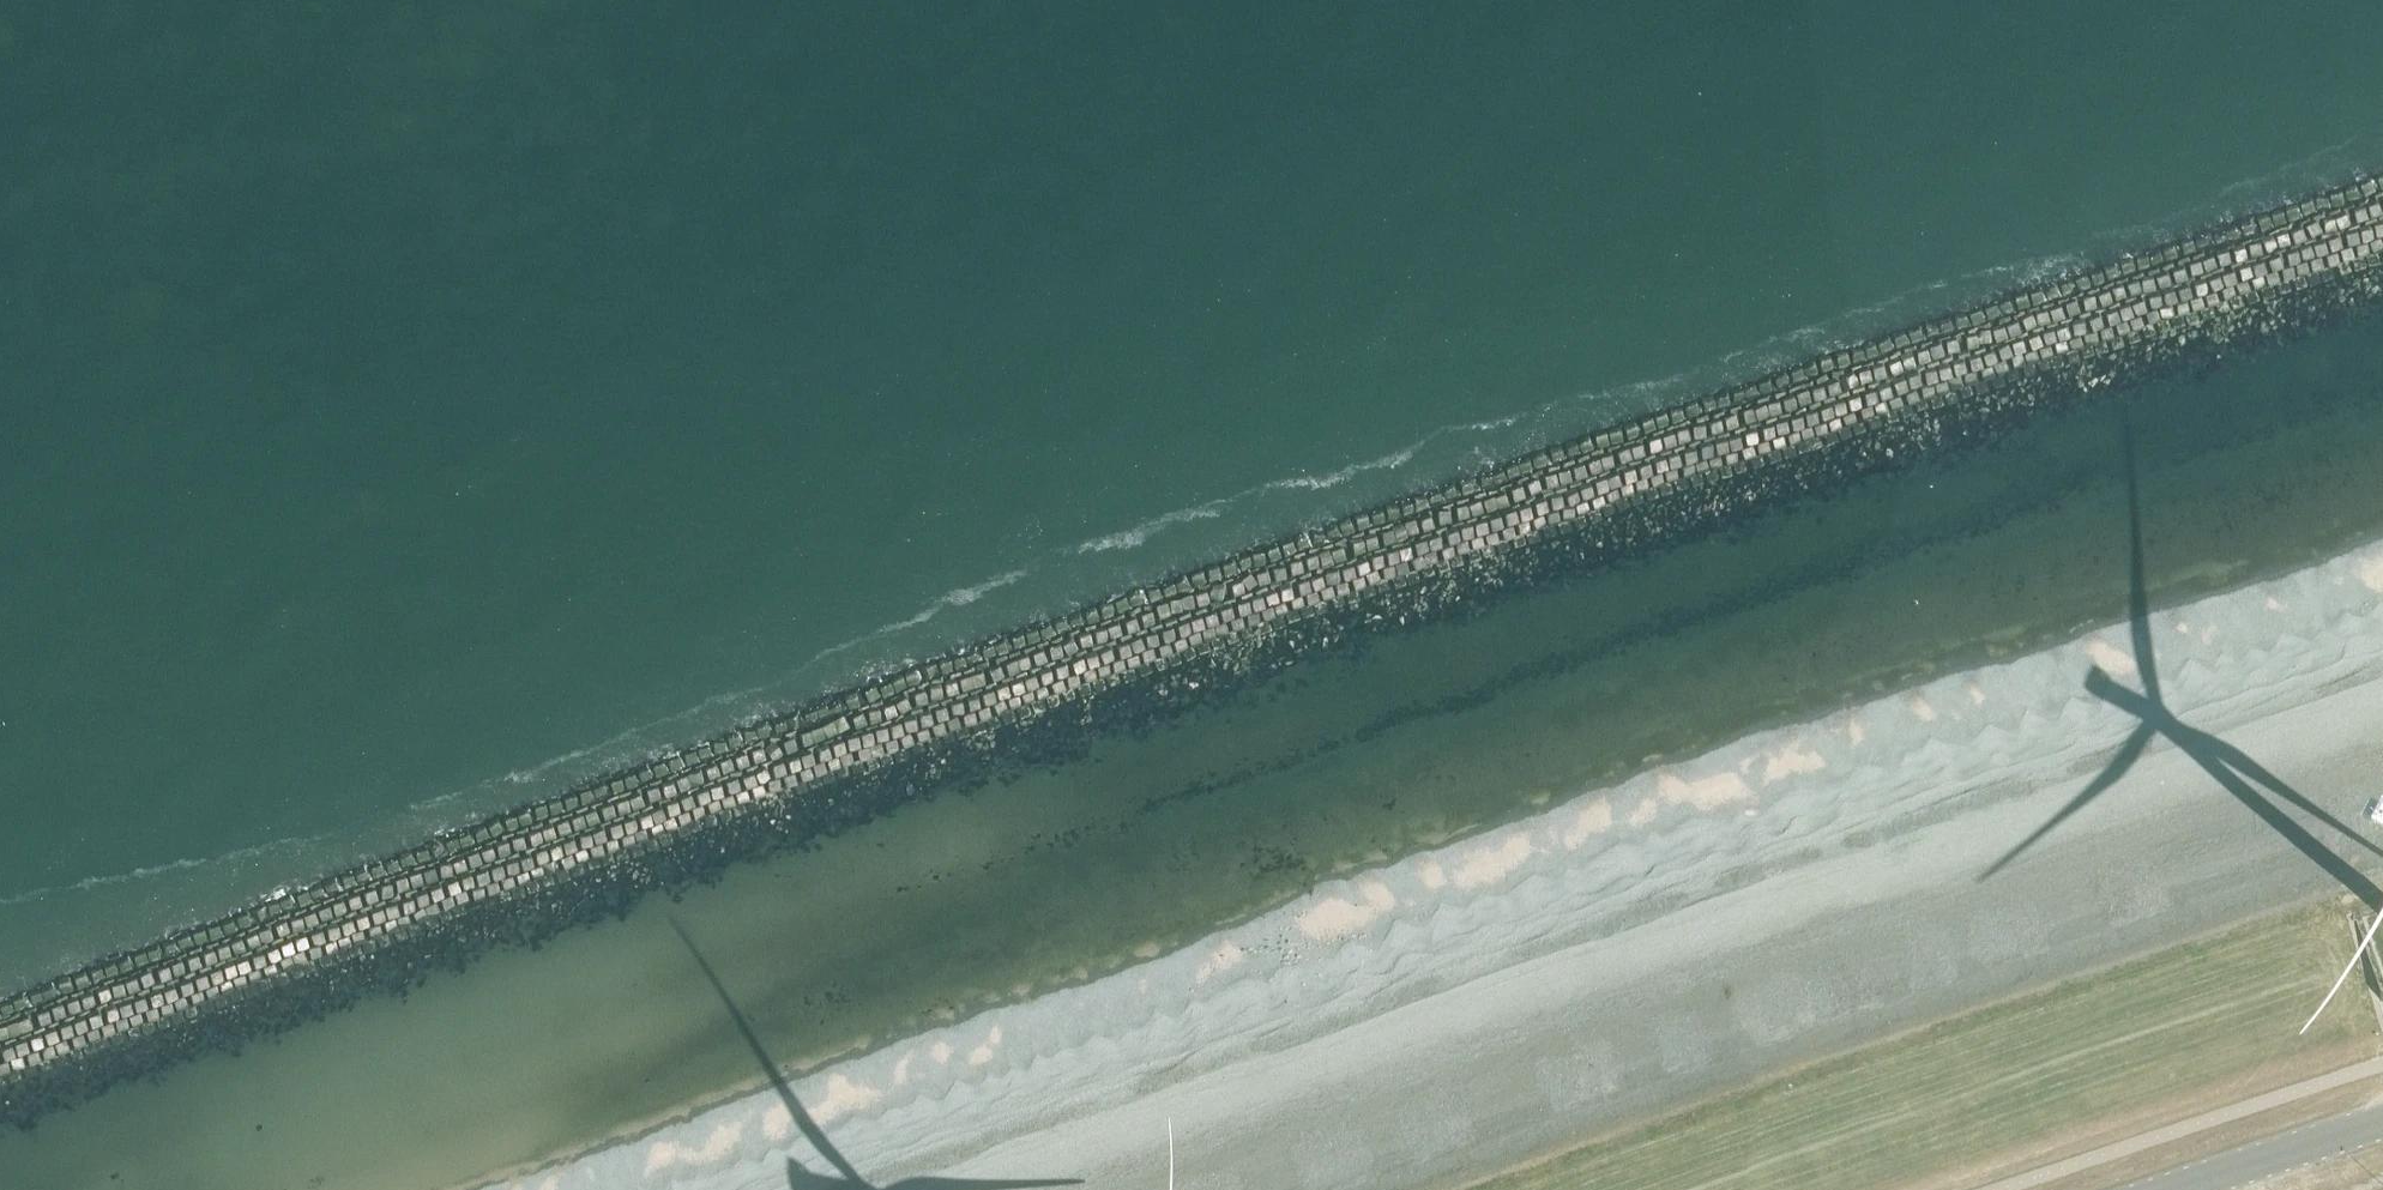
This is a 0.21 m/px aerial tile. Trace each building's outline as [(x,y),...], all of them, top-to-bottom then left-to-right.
[(2358,975),(2358,977),(2358,978),(2358,980),(2358,981),(2359,982),(2359,984),(2359,985),(2359,987),(2360,988),(2360,989),(2361,991),(2361,992),(2362,993),(2362,995),(2363,996),(2364,997),(2364,998),(2365,999),(2366,1001),(2367,1002),(2368,1003),(2369,1004),(2370,1005),(2371,1006),(2372,1007),(2373,1008),(2374,1009),(2375,1010),(2376,1010),(2377,1011),(2379,1012),(2380,1013),(2381,1013),(2382,1014),(2382,939),(2381,940),(2380,941),(2379,941),(2377,942),(2376,943),(2375,944),(2374,945),(2373,945),(2372,946),(2371,947),(2370,948),(2369,949),(2368,951),(2367,952),(2366,953),(2365,954),(2364,955),(2364,956),(2363,958),(2362,959),(2362,960),(2361,961),(2361,963),(2360,964),(2360,965),(2359,967),(2359,968),(2359,970),(2359,971),(2358,972),(2358,974),(2358,975)]
